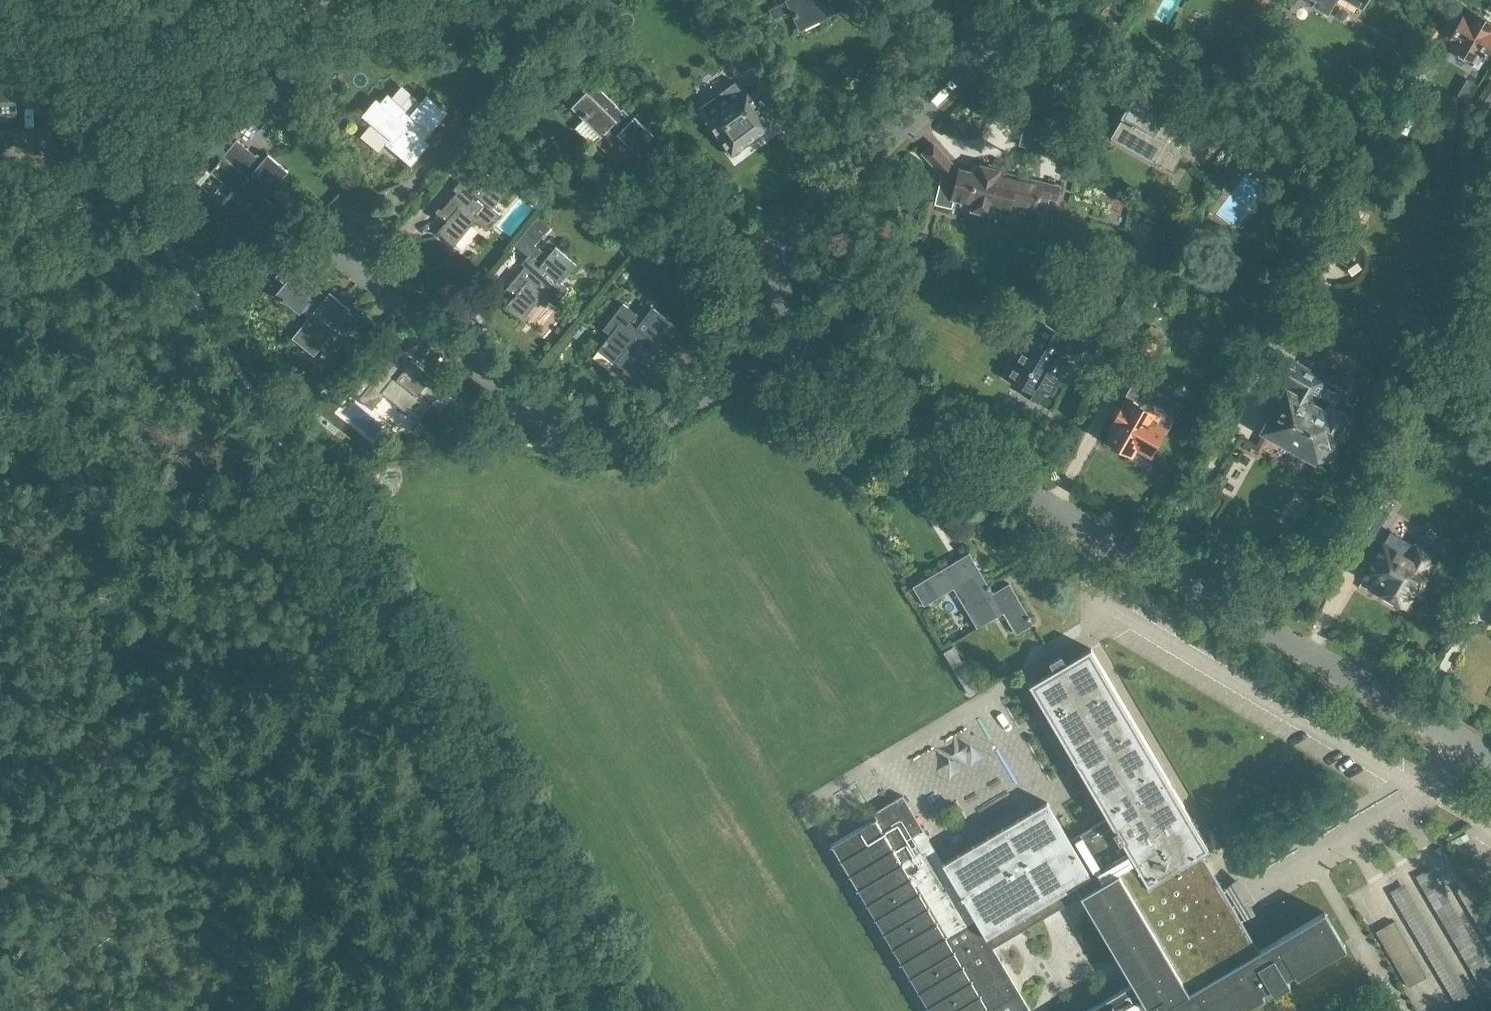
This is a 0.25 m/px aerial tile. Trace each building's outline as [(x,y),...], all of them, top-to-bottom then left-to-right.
[(787,1),(793,13),(801,30),(860,3),(858,0),(790,0),(787,1)] [(1266,0),(1253,0),(1240,26),(1251,31),(1266,0)] [(1285,5),(1298,12),(1304,0),(1288,0),(1285,5)] [(1364,9),(1369,0),(1348,0),(1364,9)] [(1449,40),(1454,42),(1451,47),(1459,52),(1460,57),(1465,59),(1469,58),(1476,62),(1474,65),(1480,69),(1490,50),(1490,20),(1468,7),(1449,40)] [(1115,22),(1108,33),(1116,38),(1124,27),(1115,22)] [(756,61),(731,28),(728,24),(718,32),(746,69),(756,61)] [(1262,39),(1254,34),(1250,41),(1258,45),(1262,39)] [(1488,77),(1473,101),(1488,110),(1490,105),(1490,79),(1488,77)] [(588,91),(573,107),(586,120),(577,128),(594,144),(596,141),(629,173),(645,157),(639,151),(655,134),(636,115),(629,122),(622,115),(625,112),(592,81),(585,88),(588,91)] [(736,81),(704,105),(713,118),(711,120),(711,119),(710,120),(711,121),(733,151),(733,152),(734,153),(735,152),(734,152),(771,125),(772,126),(773,125),(772,124),(749,93),(749,92),(747,93),(748,93),(746,94),(736,81)] [(0,82),(0,116),(18,116),(17,82),(0,82)] [(503,93),(491,83),(484,92),(497,101),(503,93)] [(364,114),(392,138),(387,143),(413,165),(431,143),(424,136),(431,128),(433,130),(449,111),(429,94),(413,112),(389,92),(382,101),(378,98),(364,114)] [(1159,107),(1137,94),(1112,138),(1113,139),(1114,137),(1155,161),(1154,162),(1155,163),(1160,154),(1177,164),(1195,134),(1165,116),(1163,120),(1155,115),(1159,107)] [(1207,112),(1202,120),(1198,128),(1234,148),(1243,133),(1207,112)] [(0,129),(0,131),(1,156),(74,153),(73,126),(0,129)] [(1049,128),(1043,150),(1067,157),(1070,144),(1063,132),(1049,128)] [(233,196),(264,222),(278,206),(265,195),(272,187),(274,189),(291,170),(271,153),(267,157),(259,150),(257,153),(239,137),(224,155),(224,156),(212,170),(237,191),(233,196)] [(993,212),(994,208),(1010,212),(1013,201),(1035,207),(1035,209),(1046,212),(1051,196),(1059,198),(1062,186),(1001,171),(1001,170),(983,165),(981,173),(957,167),(935,143),(925,152),(944,173),(937,202),(953,206),(955,198),(976,202),(975,208),(993,212)] [(456,245),(477,220),(488,229),(501,213),(494,207),(509,188),(488,171),(475,187),(467,181),(464,184),(466,185),(460,192),(458,190),(437,215),(446,222),(438,231),(456,245)] [(556,245),(549,254),(535,243),(550,226),(537,216),(517,241),(534,256),(532,258),(534,259),(528,266),(526,265),(506,291),(513,297),(506,306),(523,320),(544,294),(556,304),(570,288),(562,281),(577,262),(556,245)] [(648,256),(639,249),(633,257),(642,264),(648,256)] [(316,355),(337,329),(345,336),(359,318),(350,311),(353,308),(331,290),(325,297),(319,293),(322,289),(289,262),(278,275),(286,282),(277,293),(302,313),(304,310),(311,316),(294,337),(316,355)] [(629,378),(653,348),(650,346),(656,338),(660,342),(675,322),(648,300),(638,312),(625,302),(604,328),(612,334),(609,337),(609,336),(603,343),(604,344),(599,350),(615,363),(613,365),(629,378)] [(572,330),(579,337),(588,326),(581,319),(572,330)] [(1015,358),(1005,376),(1012,379),(1011,380),(1027,389),(1025,393),(1041,402),(1047,391),(1054,395),(1067,372),(1060,368),(1065,359),(1060,356),(1071,336),(1043,321),(1021,361),(1015,358)] [(1150,326),(1125,371),(1121,377),(1133,384),(1108,428),(1112,430),(1106,440),(1132,455),(1137,446),(1152,454),(1166,429),(1166,430),(1181,403),(1136,378),(1162,332),(1150,326)] [(1343,388),(1327,378),(1278,351),(1266,372),(1290,386),(1265,429),(1268,431),(1269,435),(1276,438),(1279,437),(1282,439),(1283,437),(1300,447),(1299,448),(1303,451),(1304,454),(1310,458),(1313,457),(1317,459),(1317,457),(1321,459),(1324,460),(1328,459),(1331,459),(1334,456),(1335,453),(1336,450),(1336,447),(1335,444),(1334,442),(1336,437),(1339,436),(1340,435),(1343,433),(1344,430),(1344,428),(1344,426),(1344,424),(1347,419),(1331,409),(1333,407),(1343,388)] [(394,355),(388,363),(374,380),(366,374),(353,390),(360,395),(359,397),(373,409),(385,394),(419,421),(423,415),(424,415),(428,411),(427,411),(432,405),(431,404),(445,387),(433,377),(434,375),(413,358),(407,366),(394,355)] [(1463,411),(1468,400),(1453,393),(1448,404),(1463,411)] [(852,450),(838,458),(841,463),(855,454),(852,450)] [(1351,535),(1361,540),(1396,482),(1386,477),(1364,512),(1351,535)] [(1369,570),(1365,576),(1379,583),(1376,588),(1385,593),(1384,595),(1385,599),(1393,603),(1397,603),(1398,601),(1408,607),(1419,588),(1421,588),(1426,580),(1425,577),(1430,569),(1428,567),(1435,557),(1442,545),(1420,532),(1414,544),(1391,531),(1383,544),(1374,559),(1372,560),(1368,566),(1369,570)] [(966,608),(977,603),(994,594),(993,592),(970,553),(913,585),(925,604),(954,587),(966,608)] [(1010,583),(993,592),(994,594),(977,603),(966,608),(977,628),(1005,612),(1017,634),(1033,624),(1010,583)] [(1326,911),(1324,912),(1325,913),(1260,950),(1203,853),(1210,849),(1209,848),(1091,650),(1092,649),(1091,648),(1066,662),(1062,655),(1061,654),(1050,661),(1050,662),(1051,662),(1055,669),(1030,684),(1030,685),(1031,684),(1108,817),(1071,839),(1050,803),(1049,804),(1048,801),(944,864),(903,795),(873,812),(877,818),(831,845),(929,1010),(1032,1010),(994,947),(1083,895),(1135,983),(1088,1010),(1240,1010),(1264,997),(1264,998),(1266,997),(1263,992),(1271,988),(1275,994),(1277,993),(1276,992),(1289,984),(1289,985),(1291,984),(1287,978),(1295,974),(1298,978),(1300,977),(1299,976),(1346,949),(1346,950),(1348,949),(1326,911)]
